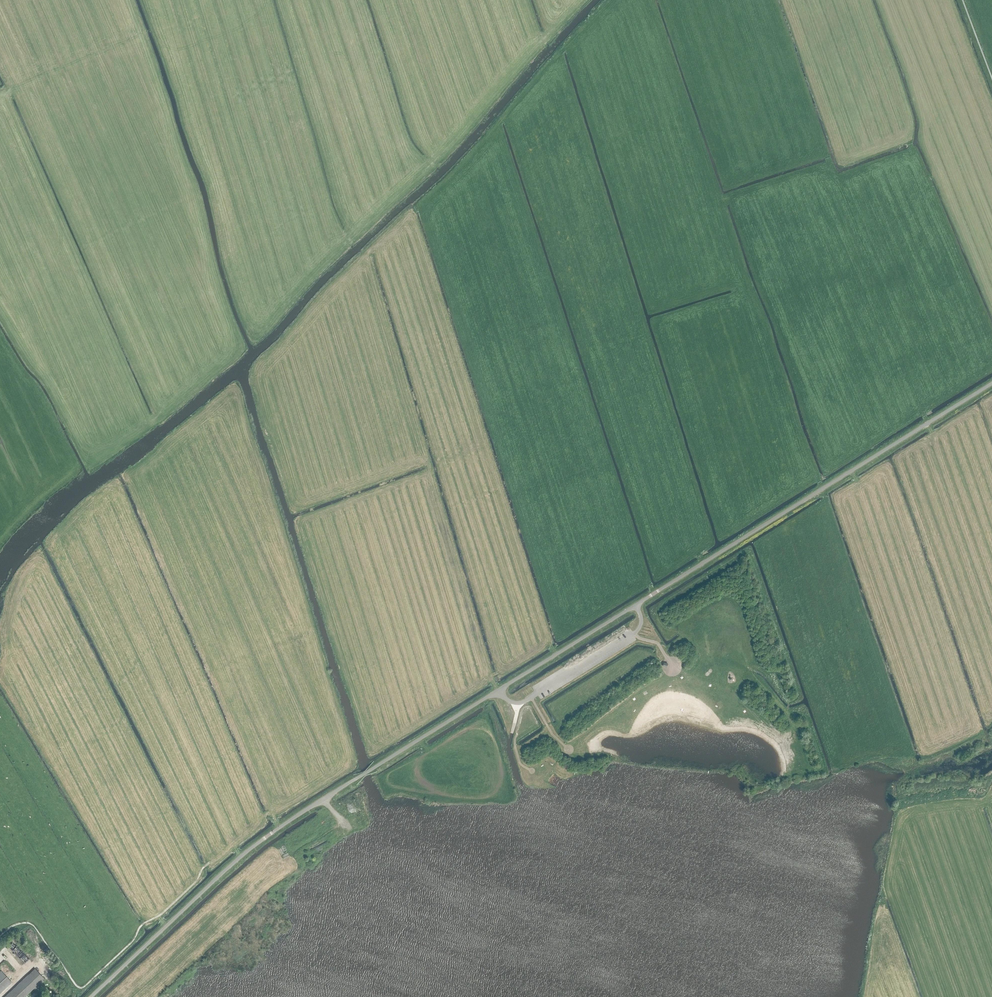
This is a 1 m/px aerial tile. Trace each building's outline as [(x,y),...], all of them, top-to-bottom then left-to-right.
[(38,984),(39,986),(45,980),(33,967),(27,973),(28,974),(5,996),(24,996),(38,984)] [(11,982),(1,971),(0,972),(0,992),(11,982)]
